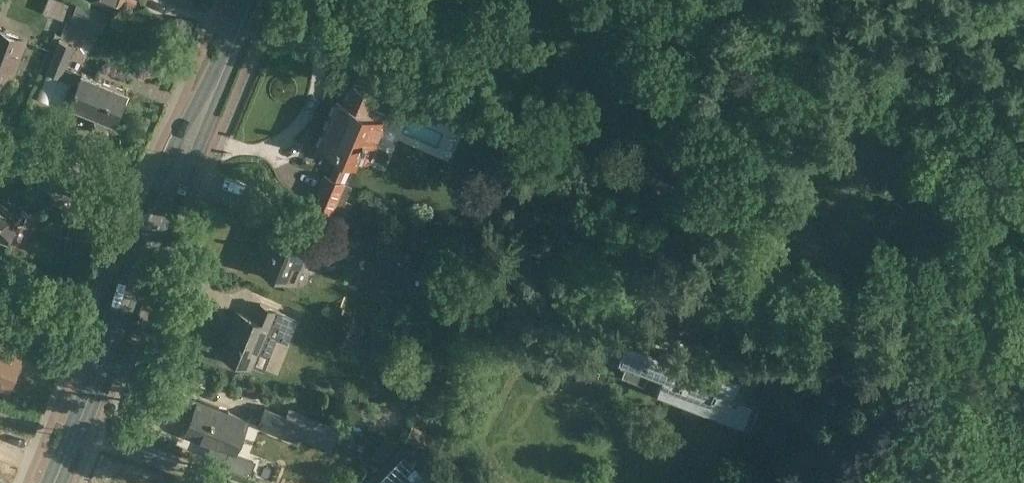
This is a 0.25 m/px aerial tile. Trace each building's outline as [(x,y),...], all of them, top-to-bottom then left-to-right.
[(78,0),(71,18),(86,25),(94,7),(78,0)] [(90,0),(119,12),(124,0),(91,0),(90,0)] [(9,87),(27,38),(0,28),(0,83),(9,87)] [(60,40),(47,71),(78,84),(70,104),(115,122),(128,91),(67,66),(75,46),(60,40)] [(57,115),(64,90),(42,84),(35,109),(57,115)] [(325,173),(312,204),(339,216),(352,185),(342,180),(348,166),(353,169),(356,162),(356,160),(365,140),(376,145),(386,121),(369,114),(377,95),(352,85),(344,103),(344,104),(339,101),(319,146),(335,153),(332,159),(337,162),(330,176),(325,173)] [(454,129),(470,136),(475,122),(460,115),(454,129)] [(9,241),(16,223),(24,223),(28,214),(22,209),(23,207),(0,198),(0,237),(9,241)] [(255,265),(290,280),(297,264),(302,267),(311,245),(316,247),(322,230),(292,218),(288,230),(280,227),(278,231),(273,229),(267,246),(263,245),(255,265)] [(298,319),(275,309),(262,304),(256,317),(239,310),(221,353),(252,366),(258,350),(271,355),(277,341),(288,345),(298,319)] [(624,369),(622,376),(622,375),(645,384),(651,367),(667,373),(664,382),(662,387),(707,404),(706,407),(736,419),(741,407),(742,407),(745,398),(730,392),(737,375),(707,364),(708,361),(692,355),(690,358),(683,355),(675,353),(673,358),(657,352),(659,347),(659,346),(636,337),(635,340),(624,369)] [(10,390),(14,380),(17,381),(23,364),(20,363),(23,352),(0,344),(0,387),(10,390)] [(192,420),(187,434),(211,444),(208,453),(226,461),(230,451),(234,453),(247,421),(199,402),(199,403),(194,402),(188,418),(192,420)] [(265,406),(257,426),(282,436),(291,416),(287,415),(265,406)] [(294,408),(291,416),(306,422),(301,434),(331,445),(339,425),(294,408)] [(291,416),(282,436),(297,442),(301,434),(306,422),(291,416)] [(413,425),(406,441),(432,454),(439,438),(413,425)] [(410,482),(419,472),(404,458),(394,468),(410,482)] [(442,478),(426,463),(419,472),(410,482),(437,482),(442,478)]
